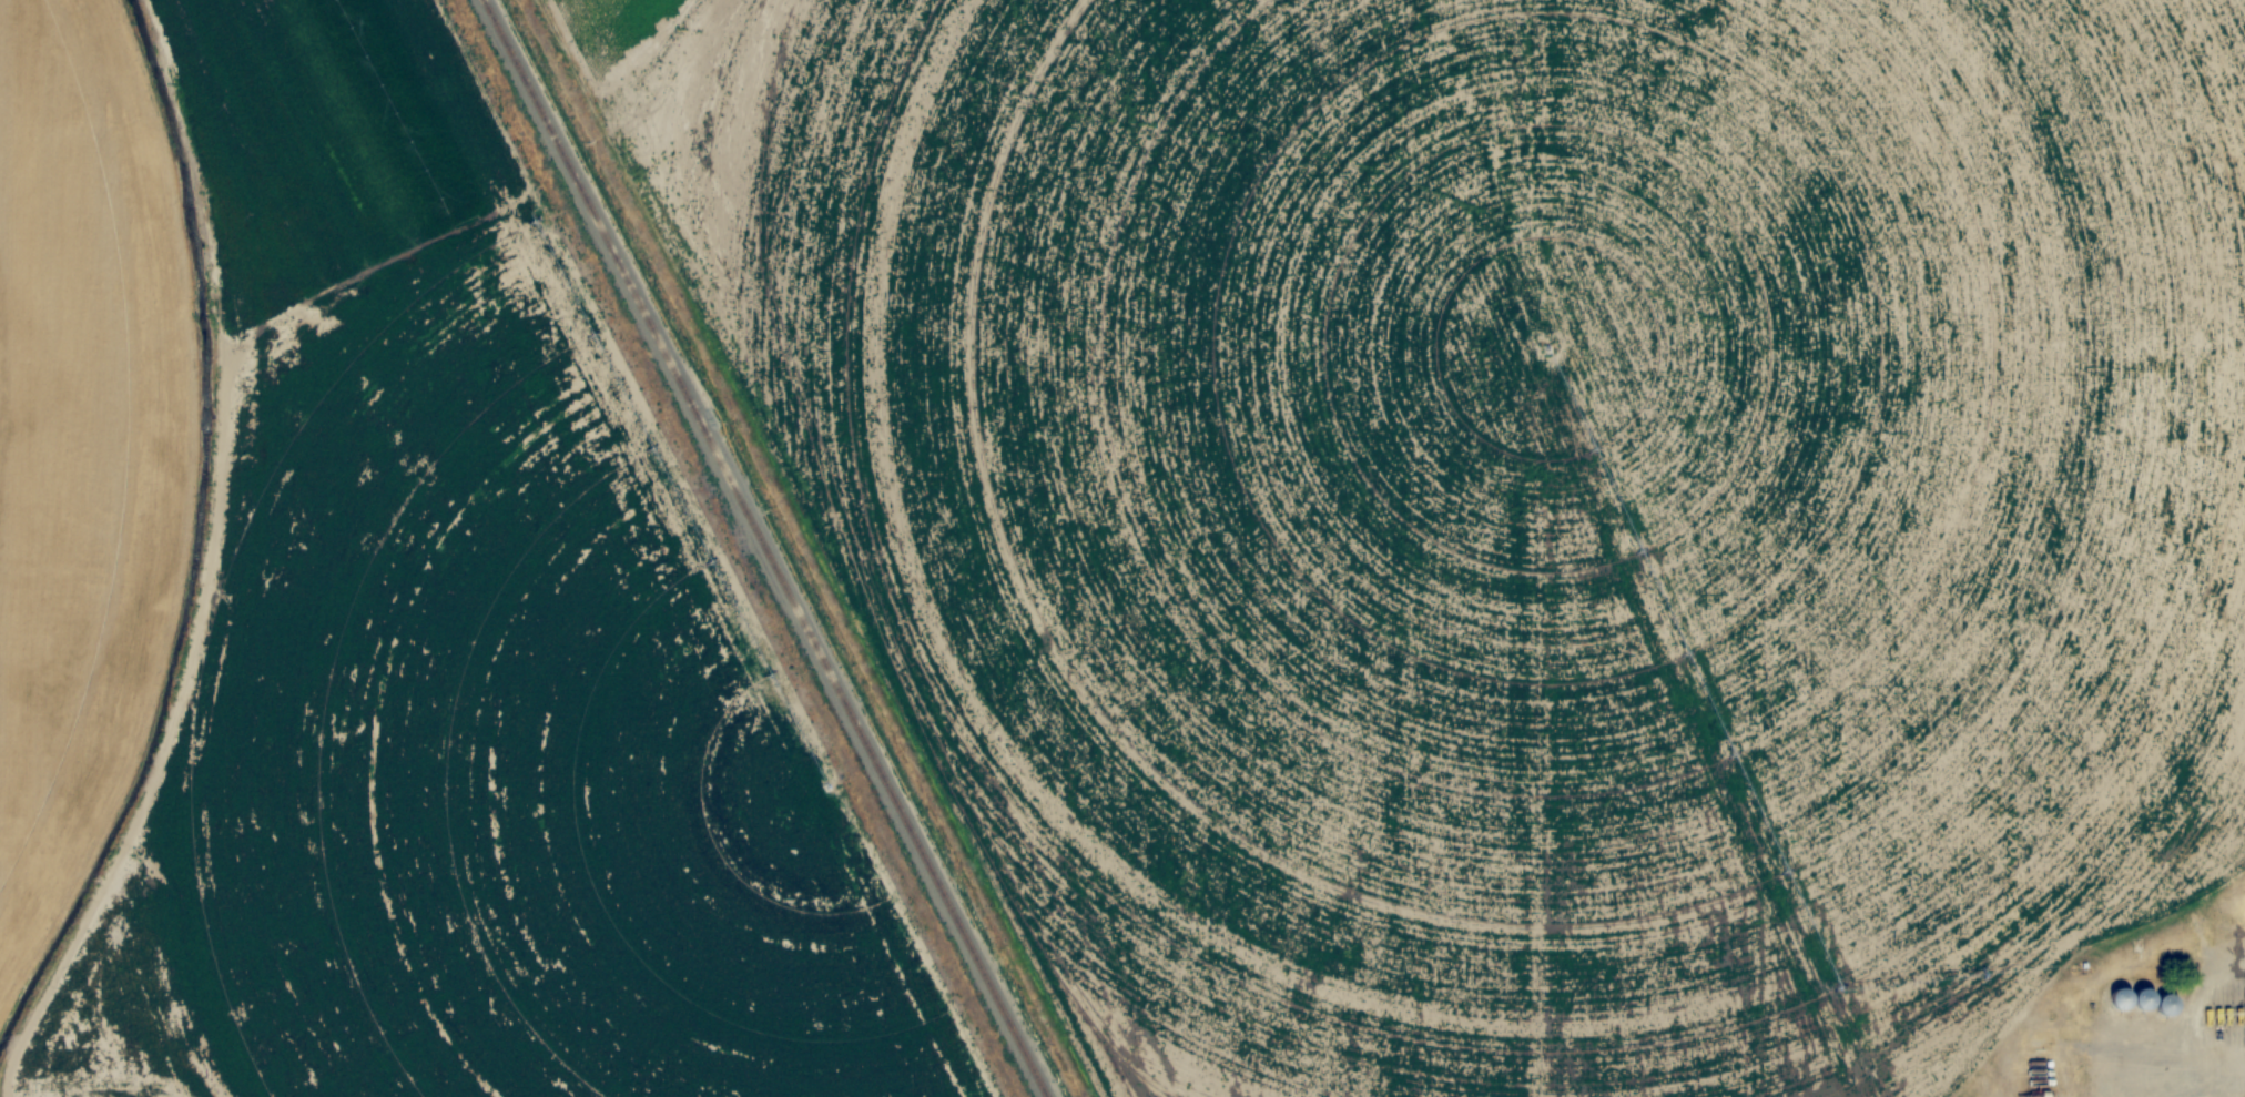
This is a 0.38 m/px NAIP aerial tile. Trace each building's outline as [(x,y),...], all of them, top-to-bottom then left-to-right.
[(2118,986),(2115,1004),(2155,1012),(2159,994),(2118,986)]
